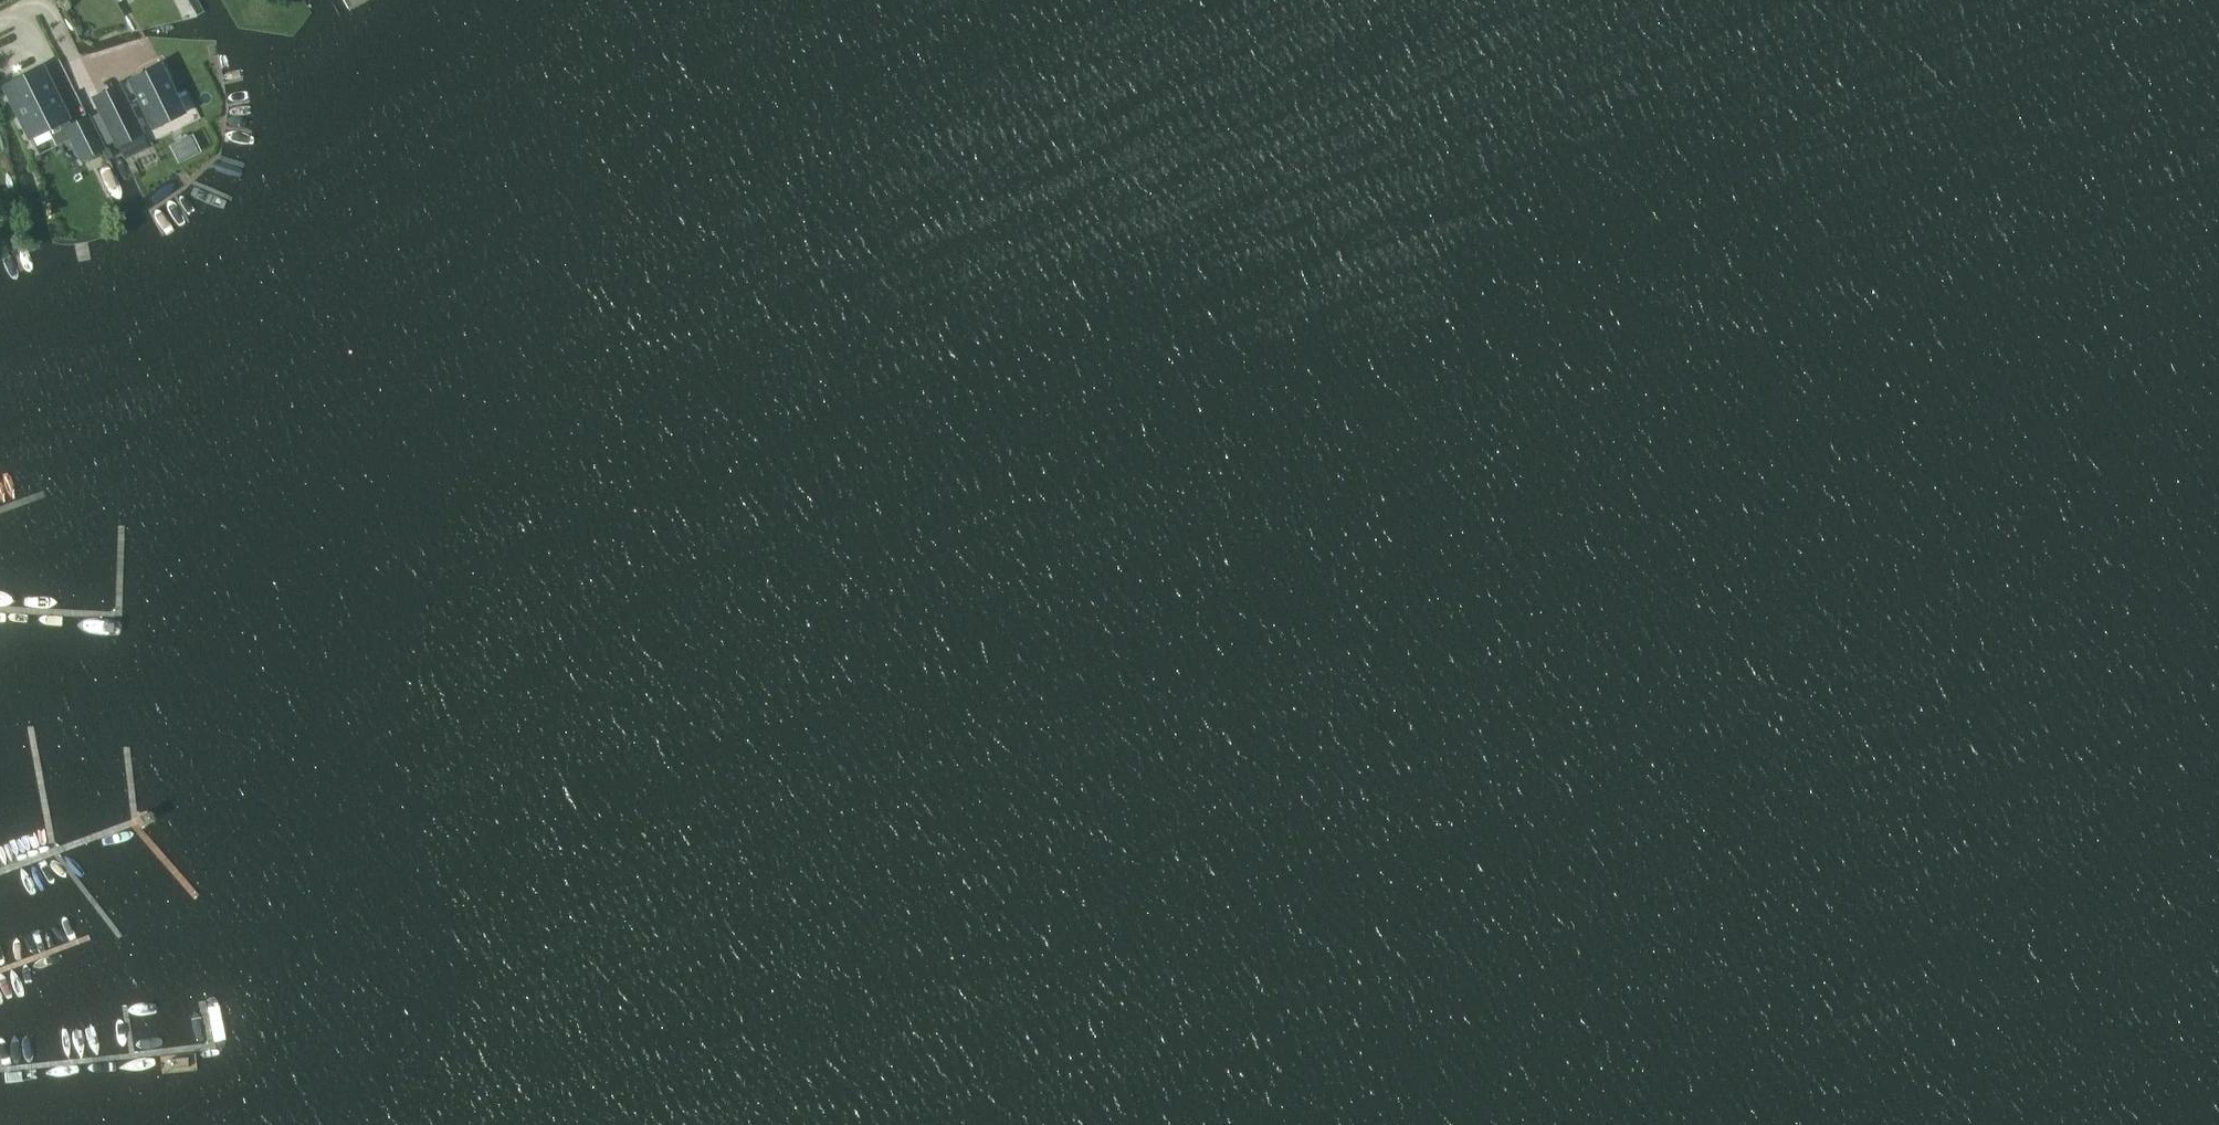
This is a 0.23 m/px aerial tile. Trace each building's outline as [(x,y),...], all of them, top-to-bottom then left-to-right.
[(161,61),(126,78),(151,130),(186,113),(161,61)] [(44,65),(2,85),(29,140),(71,120),(44,65)] [(119,83),(91,97),(116,147),(144,133),(119,83)] [(90,114),(64,127),(79,160),(106,147),(90,114)]
